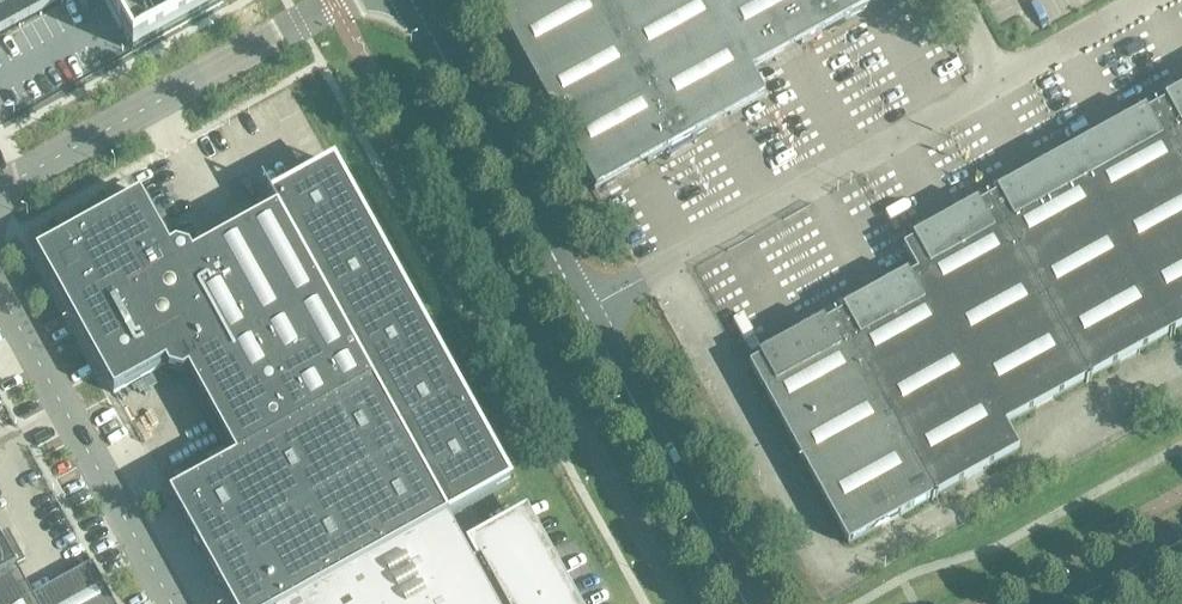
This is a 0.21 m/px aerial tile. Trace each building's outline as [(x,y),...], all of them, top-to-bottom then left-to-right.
[(61,0),(0,0),(0,34),(61,0)] [(133,52),(223,2),(222,0),(104,0),(133,52)] [(600,0),(489,0),(582,167),(595,190),(647,161),(648,162),(680,144),(600,0)] [(710,0),(600,0),(680,144),(713,126),(712,125),(765,97),(751,71),(710,0)] [(819,0),(710,0),(751,71),(801,44),(801,45),(834,27),(819,0)] [(834,27),(867,9),(866,8),(880,0),(819,0),(834,27)] [(1164,101),(1166,105),(1156,110),(1181,156),(1181,91),(1164,101)] [(1156,110),(1147,115),(1145,112),(1071,153),(1073,156),(1172,336),(1175,335),(1173,333),(1181,328),(1181,156),(1156,110)] [(1172,336),(1073,156),(1071,153),(996,194),(998,197),(989,202),(1088,383),(1091,381),(1090,379),(1120,362),(1168,336),(1170,338),(1172,336)] [(510,483),(334,165),(270,199),(276,210),(192,256),(189,250),(176,246),(170,250),(140,196),(36,254),(114,394),(165,364),(168,371),(182,375),(188,372),(236,459),(170,496),(230,603),(290,603),(448,517),(510,483)] [(1088,383),(989,202),(979,208),(977,204),(913,240),(914,244),(904,249),(918,274),(1004,426),(1085,382),(1086,384),(1088,383)] [(1004,426),(918,274),(909,279),(907,276),(842,312),(844,315),(834,321),(932,499),(1018,451),(1004,426)] [(932,499),(834,321),(825,325),(824,322),(759,358),(760,361),(750,367),(848,545),(932,499)] [(524,515),(473,543),(480,556),(472,560),(464,547),(448,517),(290,603),(574,603),(524,515)] [(6,549),(0,538),(0,603),(115,603),(92,564),(32,597),(6,549)]
